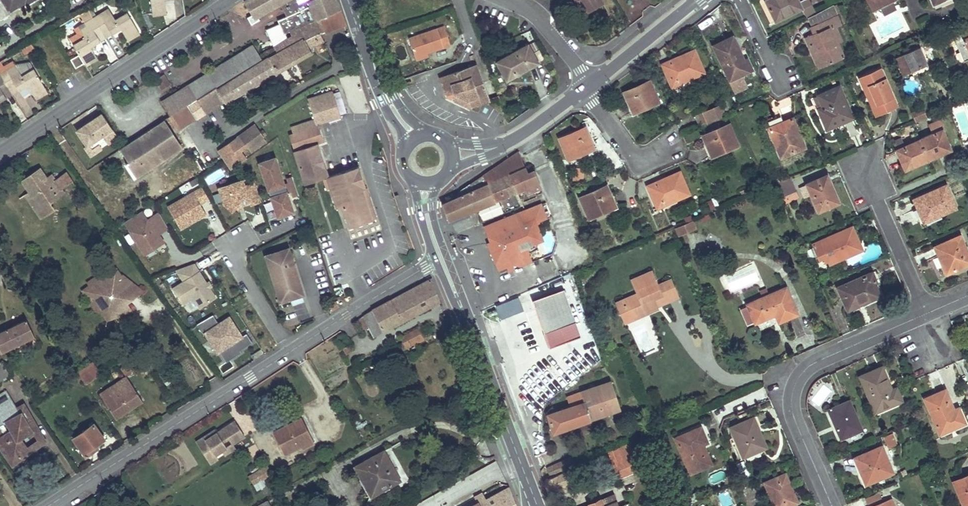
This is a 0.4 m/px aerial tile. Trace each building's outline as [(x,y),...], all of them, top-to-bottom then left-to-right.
[(34,0),(0,0),(8,13),(20,6),(19,3),(23,0),(24,3),(26,5),(34,0)] [(152,13),(162,11),(161,0),(164,0),(165,0),(150,0),(152,13)] [(164,0),(161,0),(162,11),(152,13),(152,16),(166,14),(164,0)] [(246,0),(253,14),(248,17),(252,25),(261,19),(259,16),(285,1),(286,0),(246,0)] [(266,29),(274,47),(292,37),(290,31),(340,11),(336,0),(290,0),(291,6),(287,9),(288,15),(279,19),(280,22),(266,29)] [(575,1),(584,15),(587,13),(580,0),(576,0),(575,1)] [(587,13),(603,3),(602,0),(580,0),(587,13)] [(799,0),(768,0),(766,1),(776,21),(803,8),(800,2),(799,0)] [(810,0),(804,0),(800,2),(803,8),(808,17),(816,13),(810,0)] [(873,12),(897,0),(867,0),(873,12)] [(837,15),(832,5),(816,13),(808,17),(813,26),(837,15)] [(109,8),(94,17),(106,38),(121,30),(124,28),(129,37),(139,32),(127,12),(115,19),(109,8)] [(88,9),(80,14),(85,22),(94,17),(88,9)] [(271,55),(216,88),(225,102),(313,54),(310,50),(324,42),(320,32),(333,27),(334,29),(345,25),(340,11),(290,31),(292,37),(274,47),(274,49),(269,52),(271,55)] [(841,22),(837,15),(813,26),(816,33),(805,38),(812,54),(816,52),(823,67),(845,58),(839,43),(842,41),(835,25),(841,22)] [(78,26),(81,31),(69,38),(73,45),(79,54),(84,63),(85,64),(93,59),(87,49),(91,47),(106,38),(94,17),(85,22),(78,26)] [(444,27),(410,39),(416,57),(427,53),(451,45),(444,27)] [(124,28),(121,30),(128,41),(141,34),(139,32),(129,37),(124,28)] [(961,32),(953,36),(964,60),(967,59),(967,48),(961,32)] [(744,60),(733,37),(713,46),(727,73),(732,71),(736,77),(752,70),(747,59),(744,60)] [(24,54),(34,48),(31,43),(21,48),(24,54)] [(528,44),(496,61),(507,80),(539,63),(528,44)] [(215,69),(161,102),(170,115),(260,58),(252,45),(215,69)] [(91,47),(87,49),(93,59),(85,64),(86,66),(98,59),(91,47)] [(927,65),(920,49),(905,55),(912,71),(927,65)] [(705,73),(696,50),(663,64),(672,84),(690,76),(691,78),(705,73)] [(823,67),(816,52),(812,54),(819,69),(823,67)] [(79,54),(70,59),(76,68),(84,63),(79,54)] [(5,59),(0,62),(0,73),(0,74),(13,94),(27,86),(30,84),(35,93),(45,87),(34,69),(27,57),(15,65),(13,61),(8,65),(5,59)] [(477,63),(442,76),(448,95),(456,92),(467,98),(470,106),(490,99),(477,63)] [(898,106),(881,68),(859,77),(869,98),(874,96),(882,114),(898,106)] [(736,77),(732,71),(727,73),(730,80),(736,77)] [(0,74),(0,102),(13,94),(0,74)] [(163,75),(155,79),(161,90),(169,85),(163,75)] [(691,78),(690,76),(672,84),(673,87),(691,78)] [(659,101),(650,81),(624,92),(633,113),(659,101)] [(30,84),(27,86),(34,97),(47,90),(45,87),(35,93),(30,84)] [(854,118),(839,86),(818,95),(823,108),(818,110),(827,129),(854,118)] [(198,99),(207,113),(225,102),(216,88),(198,99)] [(293,134),(289,135),(305,183),(322,177),(326,189),(331,187),(333,193),(332,194),(333,197),(334,197),(337,205),(342,204),(350,226),(371,219),(360,188),(365,186),(358,166),(327,175),(316,143),(324,141),(319,125),(317,125),(315,122),(339,114),(331,90),(306,99),(314,119),(290,127),(293,134)] [(456,92),(448,95),(470,106),(467,98),(456,92)] [(882,114),(874,96),(869,98),(876,116),(882,114)] [(192,112),(196,120),(207,113),(198,99),(188,106),(192,112)] [(188,106),(163,121),(168,128),(192,112),(188,106)] [(915,121),(927,116),(923,106),(911,111),(915,121)] [(725,117),(721,107),(704,113),(709,124),(725,117)] [(92,122),(78,132),(89,147),(104,136),(109,144),(119,137),(103,114),(95,119),(97,123),(94,125),(92,122)] [(339,114),(315,122),(317,125),(319,125),(318,124),(340,117),(339,114)] [(805,148),(793,118),(769,127),(781,157),(805,148)] [(946,129),(942,119),(928,125),(932,134),(919,140),(928,159),(937,155),(936,152),(949,146),(942,130),(946,129)] [(163,121),(137,138),(154,165),(181,148),(168,128),(163,121)] [(253,124),(216,151),(221,160),(230,170),(246,158),(241,150),(246,146),(248,149),(264,138),(267,136),(264,131),(261,134),(253,124)] [(739,145),(730,124),(703,136),(712,157),(739,145)] [(594,148),(585,127),(560,138),(568,159),(594,148)] [(109,144),(104,136),(89,147),(87,148),(93,156),(109,144)] [(137,138),(122,148),(132,161),(127,165),(135,178),(154,165),(137,138)] [(264,138),(248,149),(251,154),(267,143),(264,138)] [(928,159),(919,140),(896,150),(903,166),(916,161),(917,164),(928,159)] [(950,149),(949,146),(936,152),(937,155),(950,149)] [(519,152),(484,176),(487,186),(511,175),(518,192),(525,189),(533,186),(528,174),(519,152)] [(274,156),(258,162),(268,190),(284,184),(274,156)] [(917,164),(916,161),(903,166),(905,170),(917,164)] [(39,168),(21,180),(29,192),(41,209),(50,203),(59,197),(56,192),(50,184),(39,168)] [(203,177),(207,185),(225,176),(221,168),(203,177)] [(534,171),(528,174),(533,186),(539,184),(534,171)] [(690,193),(680,171),(648,185),(657,207),(663,204),(664,206),(677,201),(675,199),(690,193)] [(66,173),(50,184),(56,192),(71,181),(66,173)] [(449,221),(518,192),(511,175),(487,186),(484,176),(452,198),(453,200),(443,204),(449,221)] [(838,202),(826,175),(806,184),(819,211),(838,202)] [(797,192),(791,177),(776,183),(783,198),(786,197),(797,192)] [(243,179),(235,181),(237,188),(245,185),(243,179)] [(261,201),(255,182),(245,185),(237,188),(235,181),(219,187),(224,204),(232,211),(238,204),(242,202),(243,205),(250,202),(251,204),(261,201)] [(803,197),(809,194),(805,183),(799,186),(803,197)] [(284,184),(268,190),(270,196),(286,190),(284,184)] [(533,186),(525,189),(527,195),(542,189),(539,184),(533,186)] [(360,188),(371,219),(376,218),(365,186),(360,188)] [(615,208),(607,186),(581,198),(590,219),(615,208)] [(956,209),(946,186),(914,200),(923,219),(940,212),(941,215),(956,209)] [(202,187),(168,207),(180,229),(206,214),(200,204),(209,199),(202,187)] [(286,190),(270,196),(277,217),(293,211),(286,190)] [(29,192),(24,195),(40,218),(54,209),(50,203),(41,209),(29,192)] [(799,197),(797,192),(786,197),(789,202),(799,197)] [(541,204),(499,221),(518,265),(521,266),(528,263),(522,249),(527,247),(544,241),(536,222),(547,218),(541,204)] [(162,240),(158,234),(149,219),(147,220),(141,212),(125,222),(143,252),(162,240)] [(941,215),(940,212),(923,219),(924,223),(941,215)] [(158,234),(168,228),(159,213),(149,219),(158,234)] [(696,228),(693,220),(676,228),(679,236),(696,228)] [(499,221),(484,228),(490,242),(488,243),(499,269),(507,266),(508,271),(514,269),(513,264),(518,265),(499,221)] [(862,249),(852,226),(813,243),(820,258),(826,256),(828,260),(843,254),(845,257),(862,249)] [(960,236),(936,247),(940,258),(943,257),(950,273),(967,265),(967,253),(960,236)] [(522,249),(528,263),(533,261),(527,247),(522,249)] [(261,252),(252,256),(258,270),(267,266),(261,252)] [(289,293),(300,289),(291,266),(293,266),(288,252),(276,255),(276,253),(265,256),(280,301),(290,297),(289,293)] [(845,257),(843,254),(828,260),(830,263),(845,257)] [(950,273),(943,257),(940,258),(947,274),(950,273)] [(205,281),(194,263),(176,270),(183,279),(171,287),(181,302),(192,295),(199,305),(214,295),(208,285),(205,281)] [(90,285),(82,290),(89,300),(97,295),(101,301),(98,304),(105,315),(119,306),(125,314),(132,311),(119,291),(131,283),(123,276),(121,277),(116,269),(106,275),(104,272),(88,283),(90,285)] [(657,285),(652,272),(633,280),(639,294),(617,303),(621,313),(627,310),(630,316),(645,309),(647,313),(657,309),(655,304),(660,302),(661,304),(678,297),(671,280),(657,285)] [(877,283),(873,273),(838,287),(846,306),(862,299),(864,303),(881,296),(875,283),(877,283)] [(374,336),(441,302),(432,278),(370,311),(357,320),(362,331),(369,327),(374,336)] [(797,313),(786,288),(747,305),(756,322),(777,314),(780,321),(797,313)] [(580,336),(563,289),(541,297),(558,344),(580,336)] [(558,344),(541,297),(520,305),(522,312),(529,313),(537,312),(543,329),(550,346),(550,347),(558,344)] [(864,303),(862,299),(846,306),(848,310),(864,303)] [(746,305),(740,307),(746,322),(751,320),(746,305)] [(647,313),(645,309),(630,316),(627,310),(621,313),(626,323),(647,313)] [(240,350),(252,343),(247,334),(242,336),(240,338),(238,334),(240,333),(230,317),(219,323),(214,314),(198,324),(204,334),(206,333),(218,352),(220,351),(227,362),(242,352),(240,350)] [(0,333),(0,350),(2,353),(34,336),(25,319),(0,333)] [(423,339),(417,329),(400,337),(402,342),(399,343),(401,350),(423,339)] [(1,362),(0,363),(0,371),(5,379),(11,375),(1,362)] [(100,374),(93,363),(78,373),(86,384),(100,374)] [(128,364),(121,369),(125,375),(133,371),(128,364)] [(892,390),(881,367),(861,376),(873,403),(877,401),(881,408),(901,400),(896,388),(892,390)] [(126,377),(100,394),(117,419),(143,402),(126,377)] [(621,409),(611,381),(581,392),(591,420),(621,409)] [(955,410),(946,390),(925,398),(941,433),(966,423),(961,411),(956,413),(955,410)] [(591,420),(581,392),(567,397),(570,406),(548,414),(553,432),(591,420)] [(0,397),(0,443),(0,445),(8,458),(13,455),(19,459),(32,451),(22,436),(37,428),(23,405),(16,409),(6,393),(0,397)] [(862,430),(850,401),(829,410),(842,438),(862,430)] [(312,439),(301,418),(274,432),(284,453),(301,444),(312,439)] [(758,427),(754,418),(731,427),(744,457),(762,449),(753,429),(758,427)] [(244,437),(235,422),(212,436),(210,433),(196,443),(210,464),(218,459),(215,456),(221,452),(226,448),(222,443),(228,439),(231,445),(244,437)] [(93,424),(73,438),(86,456),(99,447),(97,445),(104,440),(93,424)] [(766,447),(758,427),(753,429),(762,449),(766,447)] [(705,438),(700,428),(675,439),(690,474),(711,465),(701,441),(705,438)] [(898,443),(893,433),(885,437),(890,447),(898,443)] [(313,443),(312,439),(301,444),(303,448),(313,443)] [(639,448),(636,441),(608,453),(618,478),(640,469),(633,450),(639,448)] [(234,449),(231,445),(226,448),(221,452),(224,455),(234,449)] [(892,471),(882,446),(858,456),(862,466),(859,467),(866,482),(892,471)] [(395,473),(383,451),(355,467),(366,488),(369,487),(372,492),(387,484),(389,487),(401,481),(397,472),(395,473)] [(566,470),(562,462),(547,469),(550,477),(566,470)] [(272,474),(268,466),(249,476),(253,484),(272,474)] [(569,484),(564,472),(544,481),(549,493),(569,484)] [(786,474),(764,482),(774,505),(788,505),(797,501),(786,474)] [(954,481),(965,505),(967,505),(967,475),(954,481)] [(389,487),(387,484),(372,492),(369,487),(366,488),(371,497),(389,487)] [(510,488),(486,501),(482,493),(475,497),(480,505),(517,505),(510,488)] [(452,505),(458,505),(475,497),(473,494),(452,505)] [(613,496),(589,505),(617,505),(613,496)] [(475,497),(458,505),(480,505),(475,497)]
